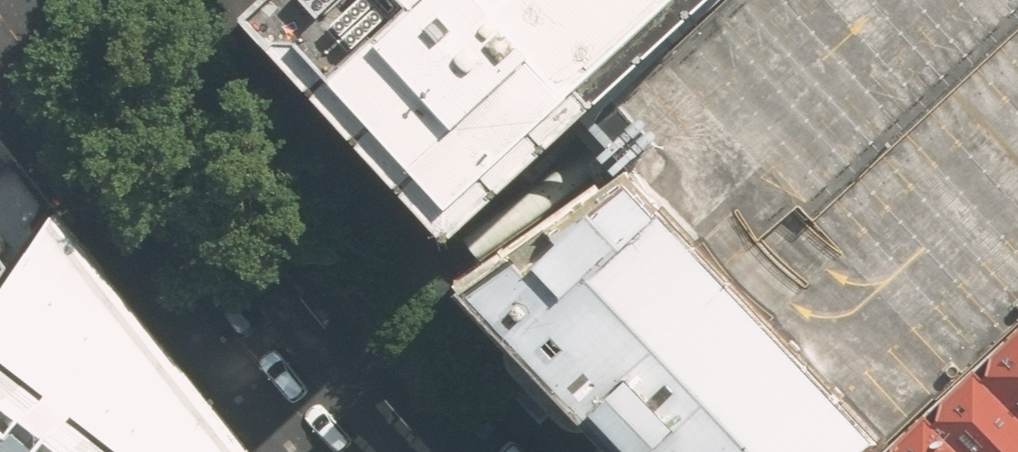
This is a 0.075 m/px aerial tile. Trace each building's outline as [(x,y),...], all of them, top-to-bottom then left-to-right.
[(241,6),(450,239),(574,124),(709,0),(248,0),(241,6)] [(574,124),(582,133),(593,144),(603,154),(610,160),(881,444),(1017,318),(1017,0),(709,0),(574,124)] [(582,133),(462,236),(475,255),(603,154),(593,144),(582,133)] [(610,160),(470,284),(620,451),(872,451),(881,444),(610,160)] [(60,209),(14,283),(0,296),(0,346),(149,451),(247,451),(60,209)] [(14,283),(0,264),(0,296),(14,283)] [(885,451),(1017,451),(1017,331),(885,451)] [(0,346),(0,451),(149,451),(0,346)]
